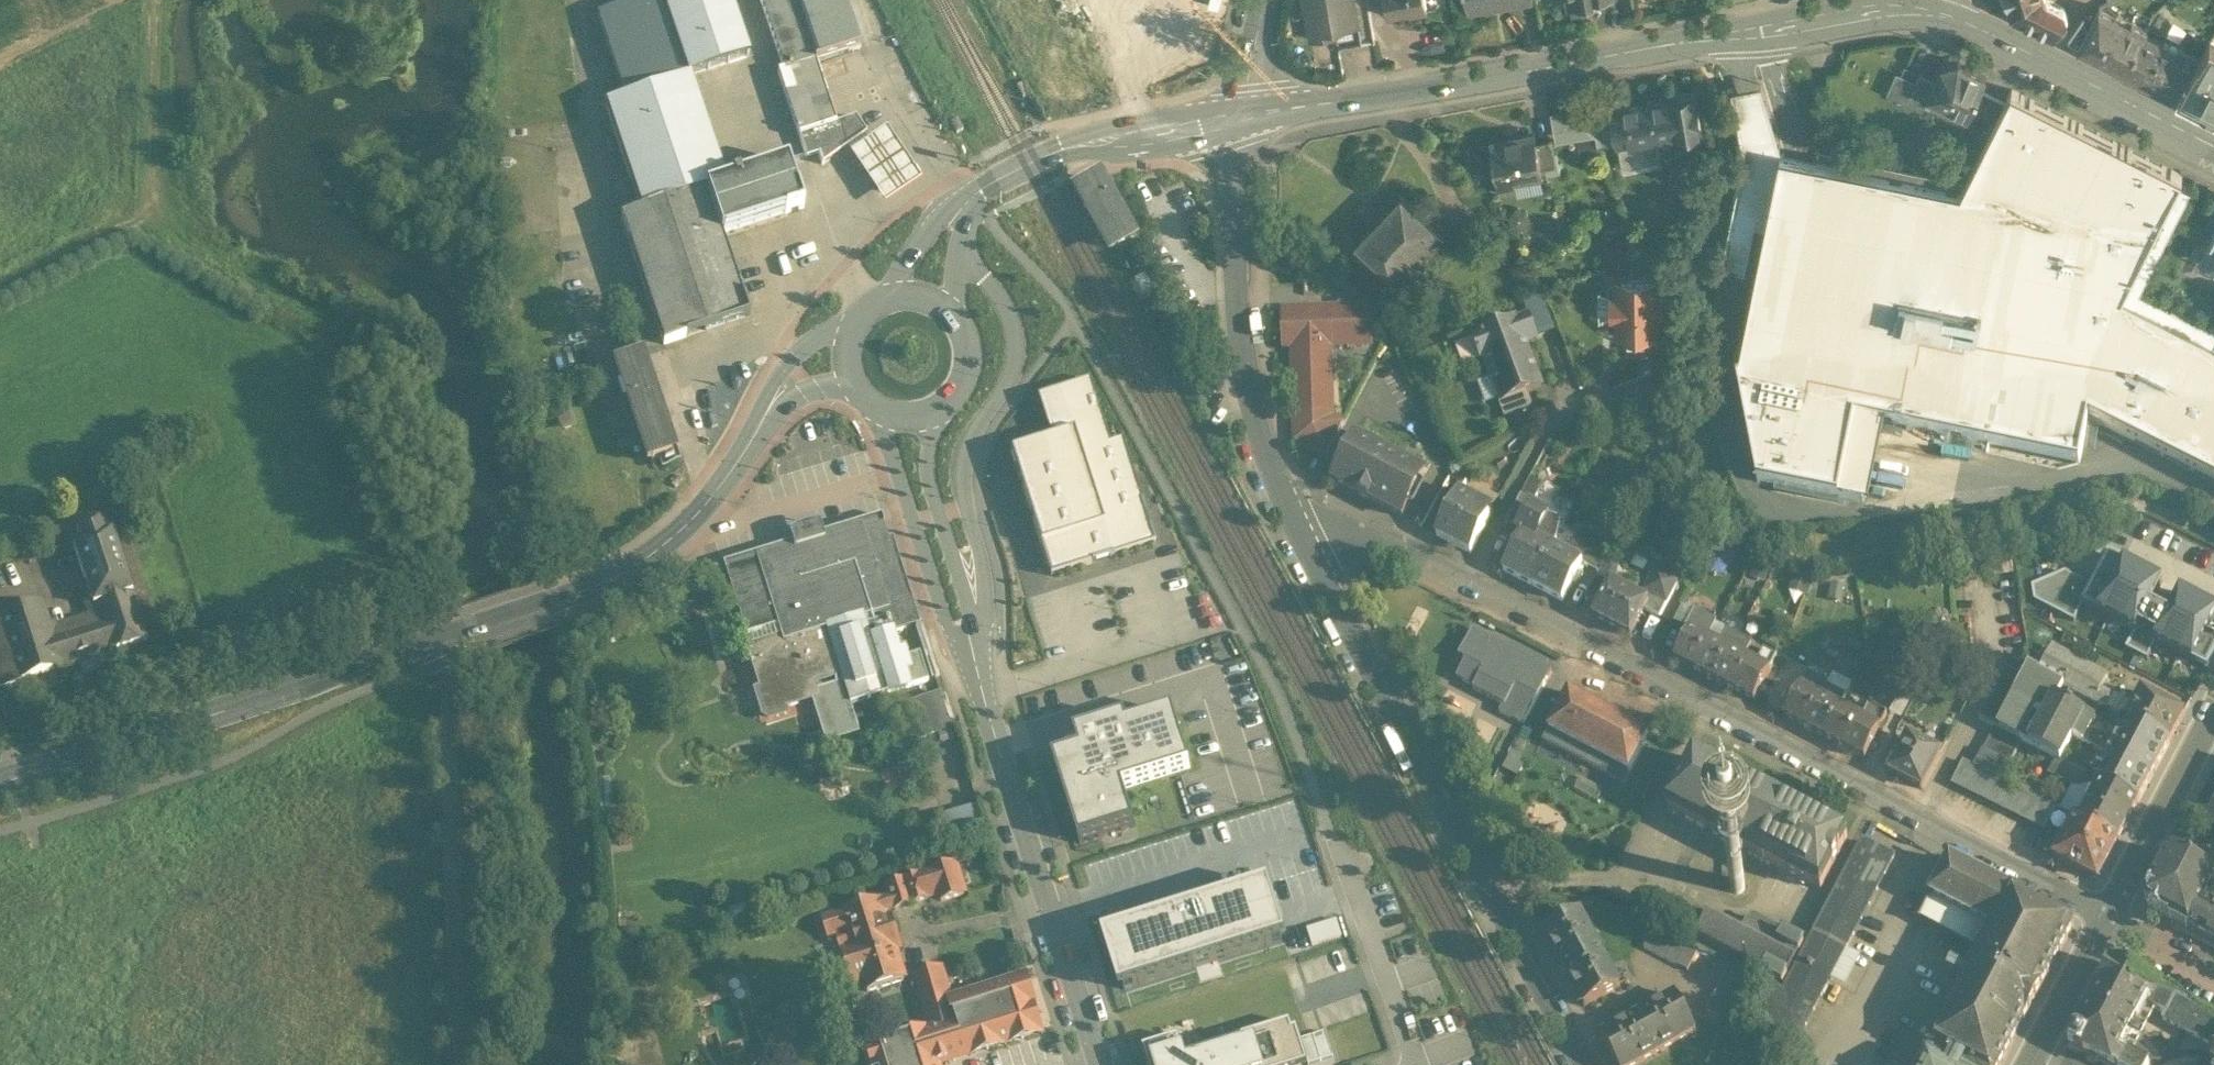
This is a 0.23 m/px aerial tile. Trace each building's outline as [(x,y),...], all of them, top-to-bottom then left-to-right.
[(598,17),(626,101),(687,80),(660,0),(649,0),(618,10),(598,17)] [(618,10),(649,0),(615,0),(618,10)] [(687,80),(688,80),(747,60),(727,0),(660,0),(687,80)] [(784,74),(814,64),(815,65),(861,50),(844,0),(759,0),(784,74)] [(1127,70),(1198,35),(1208,0),(1089,0),(1127,70)] [(1312,39),(1337,35),(1336,27),(1359,23),(1355,0),(1305,0),(1312,39)] [(1389,16),(1390,15),(1390,13),(1410,9),(1410,12),(1428,8),(1426,0),(1386,0),(1389,16)] [(1469,10),(1520,0),(1467,0),(1469,10)] [(1569,3),(1570,2),(1574,20),(1584,18),(1581,0),(1584,0),(1569,0),(1569,3)] [(2008,2),(2009,2),(2013,12),(2055,34),(2068,15),(2065,7),(2051,0),(2007,0),(2008,2)] [(2131,21),(2100,6),(2089,28),(2080,46),(2126,70),(2144,32),(2145,32),(2148,26),(2132,19),(2131,21)] [(2145,32),(2144,32),(2126,70),(2176,95),(2179,90),(2199,54),(2179,44),(2176,48),(2145,32)] [(2211,39),(2200,55),(2199,54),(2179,90),(2176,95),(2176,96),(2180,90),(2213,107),(2213,41),(2211,39)] [(1959,59),(1943,63),(1937,76),(1929,93),(1970,113),(1987,73),(1959,59)] [(784,74),(778,76),(806,159),(818,155),(822,167),(867,136),(856,120),(835,127),(815,65),(814,64),(784,74)] [(1937,76),(1921,69),(1911,92),(1925,98),(1927,92),(1929,93),(1937,76)] [(726,186),(688,80),(687,80),(626,101),(604,108),(641,213),(641,214),(706,192),(706,193),(726,186)] [(1782,148),(1762,83),(1748,85),(1734,88),(1747,151),(1723,264),(1734,266),(1746,268),(1756,222),(1767,224),(1778,169),(1782,150),(1782,148)] [(2141,284),(2192,182),(2181,177),(2183,173),(2013,87),(2006,100),(1995,122),(1967,178),(1962,187),(1852,164),(1800,153),(1782,150),(1778,169),(1767,224),(1736,372),(1758,486),(1839,502),(1856,421),(1886,428),(2080,468),(2089,421),(2213,484),(2213,321),(2141,284)] [(1650,101),(1613,108),(1617,129),(1619,140),(1619,142),(1624,141),(1625,145),(1620,146),(1623,165),(1662,158),(1658,139),(1653,140),(1653,136),(1679,131),(1679,136),(1702,132),(1695,89),(1649,97),(1650,101)] [(2006,100),(1983,89),(1973,111),(1995,122),(2006,100)] [(1613,108),(1599,110),(1603,132),(1617,129),(1613,108)] [(1617,129),(1603,132),(1599,110),(1574,115),(1596,134),(1598,144),(1619,140),(1617,129)] [(887,131),(849,157),(884,209),(922,183),(887,131)] [(1536,132),(1492,140),(1501,191),(1503,191),(1501,181),(1516,179),(1515,176),(1542,171),(1544,183),(1545,182),(1542,165),(1537,141),(1536,132)] [(1552,138),(1537,141),(1542,165),(1557,162),(1552,138)] [(1854,154),(1852,164),(1962,187),(1967,178),(1854,154)] [(726,186),(706,193),(721,237),(754,225),(759,239),(773,234),(769,221),(802,209),(787,166),(726,186)] [(1102,192),(1097,183),(1078,193),(1109,251),(1132,238),(1106,190),(1102,192)] [(706,192),(641,214),(641,213),(620,220),(664,348),(749,319),(721,237),(706,193),(706,192)] [(1435,226),(1402,195),(1360,239),(1393,270),(1408,255),(1434,226),(1435,226)] [(2213,206),(2213,211),(2194,248),(2213,258),(2209,266),(2213,269),(2213,204),(2213,206)] [(1434,226),(1408,255),(1421,267),(1447,238),(1434,226)] [(1144,276),(1134,282),(1141,295),(1151,289),(1144,276)] [(1658,293),(1657,280),(1617,280),(1618,294),(1614,294),(1615,312),(1618,312),(1618,324),(1629,324),(1629,341),(1645,341),(1645,331),(1658,331),(1658,312),(1660,312),(1660,293),(1658,293)] [(1545,298),(1524,305),(1530,320),(1550,312),(1545,298)] [(1371,308),(1283,311),(1284,349),(1293,348),(1296,442),(1327,458),(1344,425),(1333,419),(1331,347),(1372,346),(1371,308)] [(1517,317),(1495,325),(1497,331),(1475,340),(1498,402),(1502,400),(1503,403),(1528,394),(1542,388),(1526,345),(1536,341),(1529,320),(1520,323),(1517,317)] [(677,455),(643,355),(617,364),(651,464),(677,455)] [(1660,394),(1650,368),(1639,372),(1649,398),(1660,394)] [(1005,456),(1013,480),(1019,501),(1047,583),(1151,550),(1117,446),(1105,450),(1097,426),(1084,385),(1032,402),(1045,443),(1005,456)] [(1528,394),(1503,403),(1502,400),(1498,402),(1505,419),(1534,409),(1528,394)] [(1856,421),(1839,502),(1869,509),(1886,428),(1856,421)] [(1426,475),(1357,439),(1334,482),(1403,518),(1426,475)] [(1530,479),(1525,489),(1537,495),(1539,490),(1542,492),(1545,486),(1530,479)] [(1522,495),(1507,524),(1519,530),(1530,510),(1531,510),(1537,495),(1525,489),(1522,495)] [(1493,511),(1460,493),(1437,536),(1471,553),(1493,511)] [(1531,510),(1530,510),(1519,530),(1520,531),(1520,538),(1504,570),(1534,586),(1553,548),(1557,540),(1561,522),(1531,510)] [(881,519),(822,537),(824,544),(819,545),(816,535),(796,541),(799,551),(794,553),(792,546),(722,568),(725,576),(728,575),(742,619),(739,620),(743,634),(746,633),(748,637),(779,627),(784,644),(827,630),(842,679),(841,680),(849,708),(928,683),(919,655),(900,661),(892,634),(866,642),(863,633),(912,617),(889,545),(885,546),(879,528),(884,526),(881,519)] [(112,535),(105,537),(101,522),(76,530),(81,545),(74,547),(87,586),(94,607),(132,595),(112,535)] [(1582,532),(1570,557),(1583,564),(1587,566),(1600,541),(1582,532)] [(1600,541),(1587,566),(1600,573),(1613,548),(1600,541)] [(1553,548),(1534,586),(1563,601),(1583,564),(1570,557),(1553,548)] [(2181,594),(2175,605),(2169,617),(2151,608),(2157,596),(2163,585),(2109,557),(2093,587),(2083,607),(2135,634),(2126,650),(2148,661),(2156,646),(2208,673),(2213,662),(2213,611),(2181,594)] [(2083,607),(2093,587),(2066,574),(2032,587),(2035,603),(2075,623),(2083,607)] [(1599,576),(1587,600),(1599,607),(1611,583),(1599,576)] [(1649,603),(1611,583),(1599,607),(1593,617),(1631,637),(1649,603)] [(94,607),(87,586),(78,588),(90,626),(99,623),(94,607)] [(94,607),(99,623),(90,626),(51,638),(42,604),(0,617),(0,625),(18,682),(148,641),(132,595),(94,607)] [(2175,605),(2157,596),(2151,608),(2169,617),(2175,605)] [(1695,613),(1686,629),(1690,631),(1675,660),(1695,670),(1711,640),(1709,639),(1717,624),(1695,613)] [(0,625),(0,688),(18,682),(0,625)] [(784,644),(750,655),(758,679),(761,679),(765,692),(762,693),(761,694),(762,696),(763,697),(766,705),(765,706),(766,708),(767,709),(768,711),(771,713),(773,712),(774,713),(776,712),(776,711),(781,709),(782,710),(783,710),(784,708),(783,706),(814,696),(810,684),(838,675),(840,680),(841,680),(842,679),(827,630),(784,644)] [(1552,671),(1473,630),(1466,644),(1470,646),(1465,655),(1468,657),(1457,679),(1475,688),(1474,690),(1504,705),(1500,713),(1524,725),(1546,684),(1545,684),(1552,671)] [(1718,644),(1711,640),(1695,670),(1715,681),(1738,637),(1725,630),(1718,644)] [(1738,637),(1715,681),(1734,691),(1750,661),(1744,658),(1751,644),(1738,637)] [(1159,664),(1212,664),(1212,645),(1173,645),(1173,654),(1159,654),(1159,664)] [(2108,680),(2051,650),(2039,674),(2064,688),(2104,709),(2103,709),(2108,712),(2115,699),(2102,692),(2108,680)] [(1756,664),(1750,661),(1734,691),(1755,701),(1778,658),(1763,651),(1756,664)] [(2039,674),(2029,668),(1996,729),(2029,746),(2053,700),(2057,702),(2064,688),(2039,674)] [(1808,673),(1785,717),(1805,728),(1821,698),(1818,696),(1825,682),(1808,673)] [(1829,688),(1824,699),(1821,698),(1805,728),(1825,738),(1841,708),(1846,697),(1829,688)] [(2057,702),(2053,700),(2029,746),(2061,763),(2086,717),(2096,722),(2103,709),(2104,709),(2064,688),(2057,702)] [(1649,735),(1569,693),(1550,731),(1629,773),(1649,735)] [(2157,702),(2144,695),(2144,694),(2142,693),(2134,709),(2115,699),(2108,712),(2127,722),(2127,721),(2170,744),(2185,716),(2183,715),(2183,716),(2169,708),(2158,702),(2157,702)] [(940,697),(905,707),(917,742),(951,731),(940,697)] [(1862,719),(1860,718),(1845,748),(1865,759),(1888,715),(1869,705),(1862,719)] [(1860,718),(1841,708),(1825,738),(1845,748),(1860,718)] [(1069,758),(1054,763),(1081,846),(1136,829),(1124,791),(1191,770),(1174,715),(1129,729),(1127,721),(1075,737),(1076,738),(1081,754),(1069,758)] [(2170,744),(2127,721),(2127,722),(2120,735),(2096,722),(2086,717),(2061,763),(2066,765),(2100,783),(2138,803),(2139,803),(2170,744)] [(1629,773),(1550,731),(1544,742),(1623,784),(1629,773)] [(1890,772),(1923,789),(1942,755),(1909,737),(1890,772)] [(1064,742),(1069,758),(1081,754),(1076,738),(1064,742)] [(1849,839),(1694,759),(1667,811),(1822,891),(1849,839)] [(2055,810),(1963,762),(1952,785),(2044,830),(2045,829),(2055,810)] [(2100,783),(2066,765),(2059,779),(2081,790),(2089,786),(2096,790),(2100,783)] [(2138,803),(2100,783),(2096,790),(2080,820),(2080,821),(2118,841),(2138,803)] [(955,827),(986,821),(983,809),(953,814),(955,827)] [(2206,831),(2213,836),(2213,815),(2206,831)] [(2118,841),(2080,821),(2080,820),(2076,818),(2055,858),(2092,878),(2097,881),(2118,841)] [(2059,836),(2045,829),(2044,830),(2035,848),(2049,855),(2059,836)] [(1863,842),(1839,888),(1870,905),(1895,859),(1863,842)] [(2171,853),(2146,900),(2145,903),(2146,906),(2148,908),(2189,929),(2201,907),(2213,883),(2213,876),(2171,853)] [(2012,893),(1950,861),(1930,898),(1932,899),(1924,913),(1985,945),(2012,893)] [(956,868),(889,890),(892,901),(882,904),(887,921),(892,919),(890,913),(896,911),(897,911),(929,901),(929,899),(940,896),(942,904),(965,897),(956,868)] [(1745,891),(1746,888),(1745,885),(1743,882),(1741,880),(1738,880),(1735,880),(1732,882),(1731,885),(1730,888),(1731,891),(1732,893),(1735,895),(1738,895),(1741,895),(1743,893),(1745,891)] [(1286,942),(1268,887),(1103,940),(1121,995),(1286,942)] [(1839,888),(1784,994),(1768,985),(1751,1018),(1798,1043),(1870,905),(1839,888)] [(1966,980),(1960,977),(1962,975),(1952,969),(1946,979),(1956,985),(1958,982),(1964,985),(1931,1046),(1931,1048),(1932,1049),(1933,1050),(1961,1064),(2000,1064),(2074,926),(2012,893),(1985,945),(1966,980)] [(882,904),(825,922),(831,941),(839,938),(852,977),(869,972),(871,980),(903,970),(893,941),(898,939),(892,919),(887,921),(882,904)] [(2201,907),(2189,929),(2213,942),(2213,914),(2201,907)] [(1620,989),(1579,914),(1544,933),(1586,1008),(1620,989)] [(1784,935),(1750,918),(1742,933),(1709,915),(1707,914),(1696,935),(1698,936),(1699,936),(1743,958),(1739,966),(1750,972),(1754,964),(1765,970),(1763,975),(1783,986),(1788,976),(1787,976),(1799,953),(1800,954),(1805,944),(1784,934),(1784,935)] [(1699,952),(1655,929),(1644,950),(1688,974),(1699,952)] [(2111,965),(2069,1045),(2082,1052),(2083,1051),(2108,1064),(2113,1064),(2120,1051),(2128,1055),(2128,1054),(2133,1057),(2157,1011),(2152,1008),(2151,1004),(2152,1002),(2148,999),(2147,999),(2154,988),(2111,965)] [(1731,968),(1707,1012),(1728,1024),(1752,980),(1731,968)] [(943,972),(916,980),(924,1006),(950,998),(943,972)] [(1027,979),(951,1002),(959,1026),(960,1025),(960,1027),(946,1031),(954,1055),(1031,1029),(1025,1010),(1035,1007),(1037,1007),(1027,979)] [(2154,988),(2148,999),(2152,1002),(2151,1004),(2152,1008),(2157,1011),(2167,1015),(2164,1019),(2163,1021),(2213,1048),(2213,1019),(2154,988)] [(932,1035),(946,1031),(960,1027),(960,1025),(959,1026),(951,1002),(950,998),(924,1006),(932,1034),(932,1035)] [(1602,1039),(1617,1064),(1638,1064),(1696,1033),(1676,998),(1602,1039)] [(929,1064),(954,1064),(1044,1036),(1035,1007),(1025,1010),(1031,1029),(954,1055),(946,1031),(932,1035),(932,1034),(921,1038),(929,1064)] [(1144,1051),(1148,1064),(1309,1064),(1303,1046),(1298,1031),(1294,1033),(1291,1025),(1185,1058),(1180,1040),(1144,1051)] [(920,1037),(867,1054),(870,1064),(929,1064),(921,1038),(920,1037)] [(1933,1050),(1928,1058),(1925,1056),(1920,1064),(1961,1064),(1933,1050)] [(2128,1054),(2128,1055),(2120,1051),(2113,1064),(2149,1064),(2133,1057),(2128,1054)]
